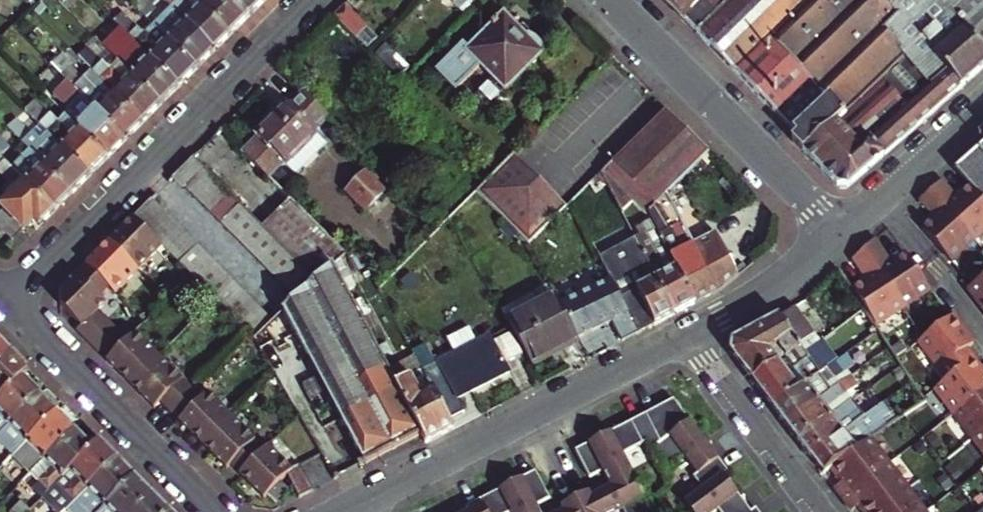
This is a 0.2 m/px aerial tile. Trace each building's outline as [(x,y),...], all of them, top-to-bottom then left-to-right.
[(134,3),(148,17),(156,10),(156,9),(147,0),(137,0),(134,3)] [(201,0),(179,0),(172,7),(185,21),(216,50),(234,32),(201,0)] [(234,32),(251,15),(236,0),(201,0),(234,32)] [(251,15),(266,0),(236,0),(251,15)] [(699,34),(734,0),(665,0),(699,34)] [(982,70),(982,0),(734,0),(699,34),(712,47),(801,136),(796,142),(840,186),(852,187),(982,70)] [(337,15),(359,38),(371,26),(348,3),(337,15)] [(172,7),(165,14),(178,28),(185,21),(172,7)] [(148,17),(155,24),(162,17),(156,10),(148,17)] [(131,35),(138,27),(139,27),(125,13),(117,21),(131,35)] [(155,24),(168,38),(199,68),(216,50),(185,21),(178,28),(165,14),(162,17),(155,24)] [(475,57),(507,90),(544,54),(542,53),(546,50),(531,35),(528,38),(505,16),(500,21),(498,21),(493,26),(494,27),(469,51),(475,57)] [(98,21),(89,30),(113,53),(121,44),(98,21)] [(131,35),(137,42),(145,34),(138,27),(131,35)] [(199,68),(168,38),(161,45),(147,32),(145,34),(137,42),(151,56),(181,86),(199,68)] [(452,80),(475,57),(469,51),(452,34),(429,57),(452,80)] [(143,63),(151,56),(137,42),(130,49),(143,63)] [(119,60),(128,51),(121,44),(113,53),(119,60)] [(146,121),(163,103),(133,73),(125,81),(111,68),(110,69),(89,49),(81,57),(102,77),(115,91),(146,121)] [(181,86),(151,56),(143,63),(130,49),(128,51),(119,60),(133,73),(163,103),(181,86)] [(52,64),(77,89),(85,81),(86,80),(72,66),(74,64),(63,53),(52,64)] [(125,81),(133,73),(119,60),(111,68),(125,81)] [(102,77),(94,85),(108,98),(115,91),(102,77)] [(85,81),(77,89),(84,95),(92,88),(85,81)] [(97,109),(128,139),(146,121),(115,91),(108,98),(94,85),(92,88),(84,95),(97,109)] [(259,136),(244,151),(270,178),(285,163),(287,164),(317,134),(315,132),(330,116),(318,104),(305,91),(290,106),(289,105),(259,135),(259,136)] [(90,116),(97,109),(84,95),(76,103),(90,116)] [(37,102),(28,110),(42,124),(49,117),(51,116),(37,102)] [(67,113),(80,127),(110,157),(128,139),(97,109),(90,116),(76,103),(74,106),(67,113)] [(647,212),(649,209),(667,194),(711,152),(669,109),(604,172),(622,208),(633,198),(647,212)] [(80,127),(67,113),(59,121),(72,134),(80,127)] [(49,131),(56,124),(49,117),(42,124),(49,131)] [(93,174),(62,144),(49,131),(41,138),(40,139),(18,118),(10,127),(31,149),(44,162),(75,193),(93,174)] [(110,157),(80,127),(72,134),(59,121),(56,124),(49,131),(62,144),(93,174),(110,157)] [(0,138),(0,153),(7,160),(15,151),(1,137),(0,138)] [(953,169),(970,190),(982,207),(982,143),(953,169)] [(38,169),(44,162),(31,149),(24,156),(38,169)] [(518,152),(478,191),(530,243),(570,205),(564,199),(518,152)] [(4,206),(6,208),(0,214),(0,225),(14,239),(35,219),(42,225),(57,210),(13,166),(7,160),(0,153),(0,170),(11,181),(13,179),(22,187),(4,206)] [(24,156),(13,166),(57,210),(75,193),(44,162),(38,169),(24,156)] [(263,228),(194,158),(174,178),(185,188),(187,186),(297,297),(316,280),(263,228)] [(384,192),(366,173),(348,191),(367,209),(384,192)] [(4,206),(22,187),(13,179),(11,181),(0,193),(0,202),(4,206)] [(939,181),(928,190),(971,243),(982,234),(982,207),(970,190),(962,197),(961,206),(954,206),(954,199),(953,197),(939,181)] [(935,226),(928,224),(917,233),(943,265),(971,243),(928,190),(916,201),(928,216),(930,219),(937,221),(935,226)] [(958,193),(953,197),(954,199),(954,206),(961,206),(962,197),(958,193)] [(718,289),(738,274),(715,230),(692,242),(667,194),(649,209),(654,218),(661,232),(659,233),(694,301),(718,289)] [(135,217),(164,246),(254,336),(273,319),(153,199),(135,217)] [(334,265),(346,254),(292,199),(263,228),(316,280),(334,265)] [(928,216),(924,219),(928,224),(935,226),(937,221),(930,219),(928,216)] [(62,289),(62,303),(83,325),(79,330),(121,373),(147,399),(156,408),(161,402),(191,432),(219,461),(227,469),(230,466),(253,490),(263,500),(266,497),(276,506),(294,487),(301,495),(316,488),(302,462),(290,468),(269,447),(263,453),(254,443),(257,440),(211,394),(205,400),(138,332),(127,341),(98,311),(107,302),(104,299),(113,289),(117,293),(164,246),(135,217),(124,228),(101,251),(75,277),(62,289)] [(661,232),(654,218),(636,227),(639,234),(636,235),(674,312),(694,301),(659,233),(661,232)] [(643,328),(674,312),(636,235),(625,241),(645,281),(636,286),(636,288),(625,294),(643,328)] [(885,260),(870,241),(860,251),(899,308),(919,337),(947,316),(903,254),(894,260),(893,269),(887,269),(887,263),(885,260)] [(849,291),(863,310),(867,317),(876,331),(888,347),(894,356),(915,340),(919,337),(899,308),(860,251),(849,261),(860,277),(862,280),(869,283),(866,289),(858,285),(849,291)] [(891,255),(885,260),(887,263),(887,269),(893,269),(894,260),(891,255)] [(284,309),(309,356),(337,341),(359,381),(380,370),(386,380),(392,377),(334,265),(316,280),(297,297),(284,309)] [(961,287),(982,314),(982,271),(961,287)] [(608,277),(564,301),(582,335),(612,320),(622,337),(637,329),(608,277)] [(860,277),(855,281),(858,285),(866,289),(869,283),(862,280),(860,277)] [(510,320),(531,361),(578,338),(556,295),(510,320)] [(848,331),(867,317),(863,310),(844,325),(848,331)] [(947,316),(919,337),(915,340),(944,378),(968,360),(960,349),(971,341),(950,313),(947,316)] [(792,363),(805,354),(777,315),(732,340),(731,353),(750,378),(776,361),(767,349),(774,343),(782,353),(783,351),(792,363)] [(489,335),(439,361),(450,383),(434,391),(448,419),(465,411),(458,398),(509,372),(489,335)] [(13,353),(0,339),(0,366),(13,353)] [(309,356),(341,418),(398,389),(393,379),(392,377),(386,380),(380,370),(359,381),(337,341),(309,356)] [(776,361),(783,355),(782,353),(774,343),(767,349),(776,361)] [(817,344),(805,354),(792,363),(783,370),(776,361),(750,378),(772,407),(831,364),(817,344)] [(24,377),(31,370),(13,353),(0,366),(0,401),(8,393),(24,377)] [(849,366),(842,356),(831,364),(772,407),(785,424),(829,391),(824,385),(849,366)] [(979,374),(968,360),(944,378),(931,388),(950,413),(982,388),(982,371),(979,374)] [(450,383),(439,361),(422,370),(434,391),(450,383)] [(888,371),(900,388),(911,381),(899,363),(888,371)] [(453,428),(448,419),(434,391),(422,370),(402,380),(399,375),(393,379),(398,389),(421,433),(425,442),(453,428)] [(858,385),(851,374),(829,391),(785,424),(797,439),(841,406),(836,400),(858,385)] [(11,424),(42,395),(24,377),(8,393),(0,401),(0,413),(1,414),(0,414),(0,435),(11,424)] [(950,413),(969,438),(982,428),(982,388),(950,413)] [(365,462),(421,433),(398,389),(341,418),(365,462)] [(873,408),(861,391),(850,400),(862,417),(873,408)] [(923,398),(921,396),(917,391),(908,398),(913,405),(923,398)] [(28,442),(59,412),(42,395),(11,424),(19,432),(5,446),(14,456),(28,442)] [(862,417),(850,400),(841,406),(797,439),(809,455),(862,417)] [(724,478),(730,474),(691,423),(674,401),(660,408),(646,415),(634,422),(576,453),(590,480),(604,473),(612,488),(592,499),(589,494),(575,502),(562,509),(564,511),(622,511),(624,511),(652,511),(634,477),(624,457),(646,446),(649,445),(653,451),(670,472),(687,459),(699,475),(695,479),(704,492),(686,506),(691,511),(716,511),(718,511),(719,511),(749,511),(724,478)] [(809,455),(822,472),(831,465),(871,436),(878,431),(872,424),(880,418),(873,408),(862,417),(809,455)] [(77,431),(59,412),(28,442),(35,449),(22,463),(0,486),(0,487),(8,495),(31,473),(33,474),(47,460),(77,431)] [(0,435),(0,441),(5,446),(19,432),(11,424),(0,435)] [(969,438),(982,457),(982,428),(969,438)] [(33,508),(58,485),(71,471),(95,449),(77,431),(47,460),(54,467),(40,481),(42,484),(26,501),(33,508)] [(840,495),(888,459),(871,436),(831,465),(840,477),(831,484),(840,495)] [(35,449),(28,442),(14,456),(22,463),(35,449)] [(75,503),(118,459),(102,442),(95,449),(71,471),(78,479),(64,492),(75,503)] [(71,511),(101,511),(136,477),(118,459),(75,503),(68,509),(71,511)] [(907,484),(888,459),(840,495),(848,506),(857,499),(867,511),(870,511),(907,484)] [(54,467),(47,460),(33,474),(40,481),(54,467)] [(78,479),(71,471),(58,485),(64,492),(78,479)] [(537,509),(551,502),(536,473),(481,502),(467,509),(469,511),(539,511),(537,509)] [(101,511),(137,511),(154,495),(136,477),(101,511)] [(926,511),(907,484),(870,511),(924,511),(926,511)] [(154,495),(137,511),(170,511),(154,495)] [(68,510),(59,501),(48,511),(65,511),(68,510)] [(30,511),(23,504),(15,511),(29,511),(30,511)]
